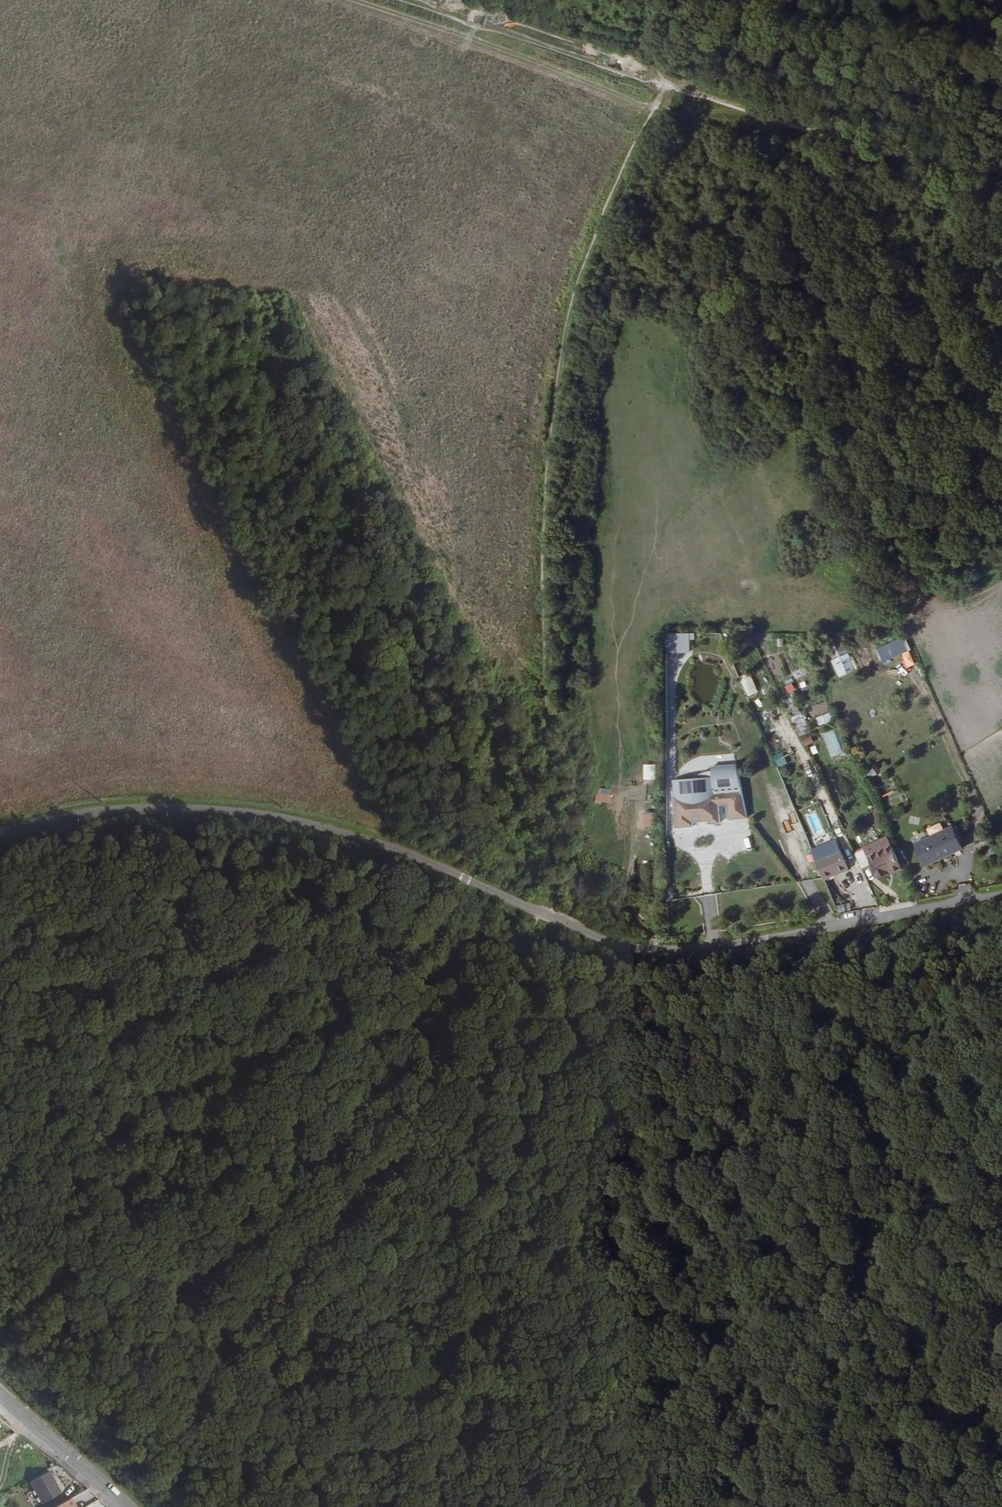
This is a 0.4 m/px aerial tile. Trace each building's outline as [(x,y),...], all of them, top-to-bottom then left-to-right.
[(693,652),(692,640),(698,640),(697,632),(668,633),(669,653),(693,652)] [(835,640),(840,657),(832,660),(838,677),(853,672),(842,637),(835,640)] [(919,648),(914,638),(881,653),(886,663),(919,648)] [(794,673),(798,681),(811,674),(806,666),(794,673)] [(751,672),(740,677),(749,697),(760,692),(751,672)] [(786,686),(789,693),(797,690),(794,682),(786,686)] [(799,733),(813,726),(797,691),(783,697),(799,733)] [(722,710),(712,712),(713,720),(724,718),(722,710)] [(831,712),(817,717),(820,725),(834,720),(831,712)] [(713,720),(714,729),(725,726),(724,718),(713,720)] [(837,728),(825,733),(834,758),(847,753),(837,728)] [(814,735),(803,739),(806,746),(816,742),(814,735)] [(645,780),(656,780),(656,764),(645,764),(645,780)] [(800,784),(793,766),(785,769),(792,787),(800,784)] [(700,787),(698,789),(693,789),(693,785),(681,786),(682,802),(681,802),(682,832),(698,832),(698,827),(715,827),(715,830),(725,830),(725,811),(734,811),(735,826),(753,826),(745,773),(720,774),(720,778),(719,778),(716,779),(712,780),(709,781),(705,783),(702,785),(700,787)] [(609,803),(611,789),(597,787),(595,801),(609,803)] [(643,812),(644,827),(657,827),(657,812),(643,812)] [(963,834),(955,815),(919,831),(918,832),(926,851),(963,834)] [(899,847),(895,838),(872,848),(875,858),(899,847)] [(909,870),(899,847),(875,858),(884,878),(897,872),(899,875),(909,870)] [(823,863),(832,884),(857,874),(848,853),(823,863)] [(958,884),(957,892),(970,893),(970,884),(958,884)] [(58,1481),(54,1474),(35,1483),(39,1491),(58,1481)] [(58,1481),(39,1491),(47,1506),(67,1497),(58,1481)]
